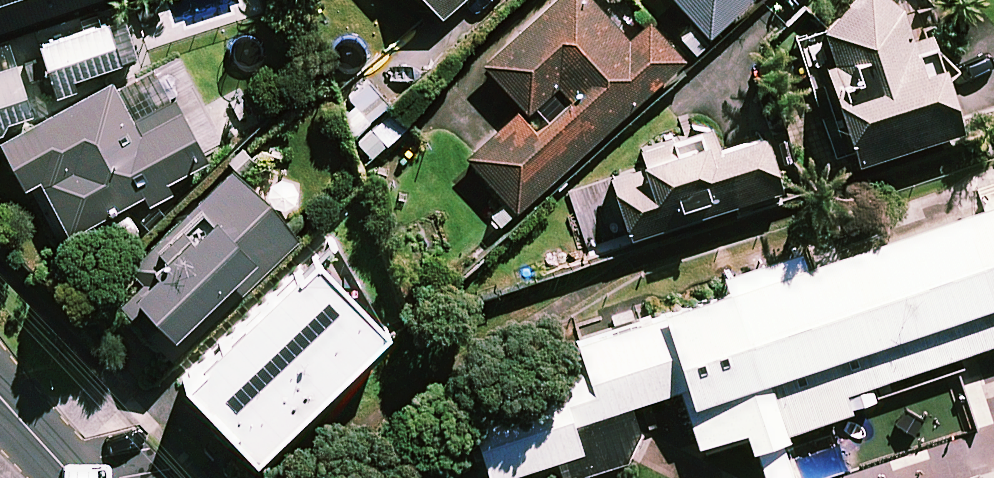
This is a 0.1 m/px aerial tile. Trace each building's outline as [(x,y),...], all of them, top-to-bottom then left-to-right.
[(77,0),(0,0),(0,24),(77,0)] [(442,16),(460,0),(428,0),(442,16)] [(522,217),(689,65),(654,27),(634,45),(592,0),(566,0),(488,71),(532,118),(562,91),(576,106),(540,139),(522,118),(472,163),(522,217)] [(714,43),(761,0),(675,0),(714,43)] [(939,50),(935,38),(915,44),(905,12),(891,0),(862,0),(828,36),(839,69),(829,72),(860,170),(966,136),(951,88),(964,75),(939,50)] [(112,28),(44,50),(61,102),(81,96),(77,85),(125,69),(112,28)] [(0,76),(0,142),(7,140),(14,127),(37,119),(21,70),(0,76)] [(399,108),(377,84),(356,103),(377,127),(399,108)] [(118,89),(3,147),(28,196),(45,187),(72,240),(150,200),(154,207),(176,195),(172,189),(212,169),(180,105),(137,127),(118,89)] [(364,148),(377,162),(414,128),(402,114),(364,148)] [(614,180),(635,244),(784,197),(766,141),(723,155),(715,132),(644,155),(648,169),(614,180)] [(142,326),(179,364),(304,244),(239,176),(177,234),(181,238),(161,257),(169,265),(156,277),(159,281),(135,304),(150,319),(142,326)] [(686,396),(704,452),(747,438),(751,450),(858,415),(852,397),(993,350),(993,210),(671,315),(672,319),(582,348),(590,373),(469,412),(490,477),(523,477),(589,456),(581,431),(686,396)] [(289,270),(212,343),(240,372),(220,392),(266,440),(347,363),(295,310),(312,294),(289,270)]
